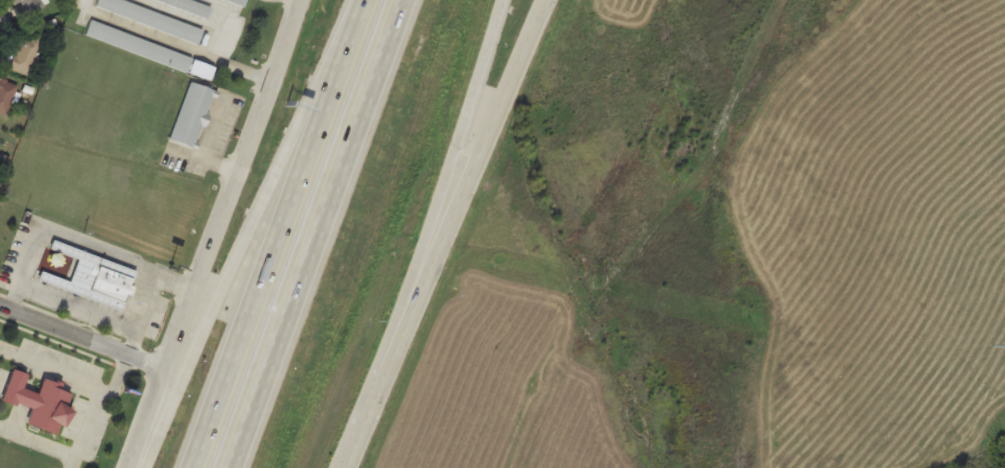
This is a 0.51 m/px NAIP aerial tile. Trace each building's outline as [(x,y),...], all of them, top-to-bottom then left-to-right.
[(21,18),(44,5),(41,0),(10,0),(21,18)] [(96,6),(198,42),(203,27),(126,0),(98,0),(96,6)] [(207,17),(211,5),(197,0),(160,0),(207,17)] [(85,33),(187,71),(192,56),(91,19),(85,33)] [(32,37),(20,33),(8,67),(29,74),(44,32),(35,28),(32,37)] [(6,115),(17,83),(0,78),(0,113),(6,115)] [(169,139),(196,148),(215,90),(189,81),(169,139)] [(50,239),(47,248),(75,259),(67,281),(39,270),(36,279),(118,311),(122,303),(120,302),(122,296),(125,297),(129,286),(126,285),(128,279),(130,279),(133,271),(50,239)] [(0,394),(0,401),(13,406),(14,403),(29,409),(23,423),(52,435),(56,425),(59,427),(69,411),(64,408),(68,394),(58,390),(60,383),(50,379),(49,381),(40,378),(35,394),(19,388),(25,374),(9,369),(0,394)]
